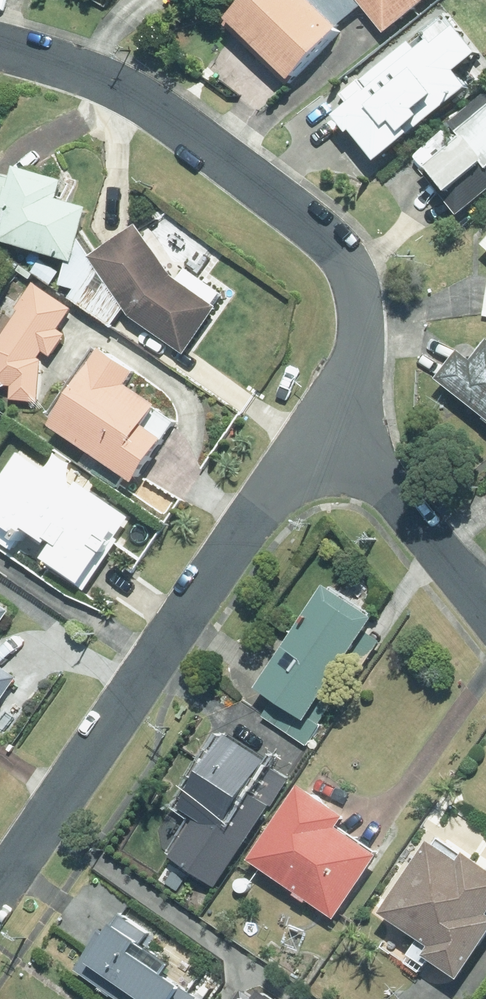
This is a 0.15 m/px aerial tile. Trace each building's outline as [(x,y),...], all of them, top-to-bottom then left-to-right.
[(314,0),(245,0),(224,21),(286,81),(340,25),(314,0)] [(385,32),(426,0),(360,0),(385,32)] [(341,90),(319,106),(353,152),(362,145),(377,166),(457,102),(460,89),(485,81),(485,49),(464,10),(336,81),(341,90)] [(422,168),(459,214),(485,193),(485,111),(461,130),(464,134),(422,168)] [(2,240),(74,260),(90,207),(60,198),(65,180),(14,166),(11,176),(0,173),(0,211),(1,211),(0,216),(0,225),(6,226),(2,240)] [(91,255),(130,315),(185,353),(218,307),(172,274),(139,224),(91,255)] [(0,337),(0,384),(13,385),(12,398),(39,400),(41,352),(43,349),(51,355),(66,333),(58,328),(71,309),(33,283),(24,297),(27,299),(0,337)] [(439,379),(485,417),(485,343),(473,359),(463,351),(439,379)] [(104,349),(52,423),(134,480),(164,437),(144,423),(157,405),(128,386),(137,372),(104,349)] [(20,450),(0,479),(0,542),(13,551),(28,529),(52,545),(43,559),(85,588),(118,539),(113,535),(128,515),(78,481),(73,487),(20,450)] [(263,716),(307,745),(320,726),(308,717),(376,616),(327,584),(258,686),(275,698),(263,716)] [(10,611),(0,604),(0,626),(10,611)] [(15,677),(0,666),(0,699),(15,677)] [(171,856),(215,886),(270,805),(246,789),(268,758),(228,731),(179,804),(198,816),(171,856)] [(302,784),(250,858),(335,918),(380,854),(339,826),(347,815),(302,784)] [(437,832),(383,912),(421,937),(411,953),(456,983),(485,939),(485,864),(437,832)] [(114,902),(65,972),(105,998),(205,998),(209,993),(168,965),(175,955),(160,945),(166,937),(114,902)] [(243,990),(238,998),(256,998),(243,990)]
